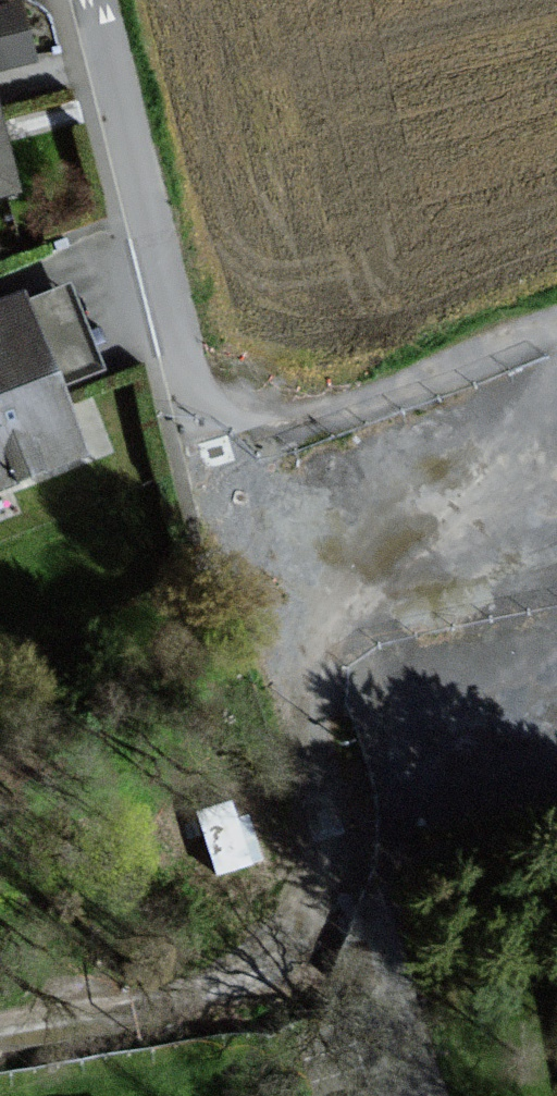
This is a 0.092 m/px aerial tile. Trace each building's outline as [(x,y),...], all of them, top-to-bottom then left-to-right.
[(17,185),(0,117),(0,189),(17,185)] [(21,292),(0,301),(0,494),(89,457),(21,292)]
